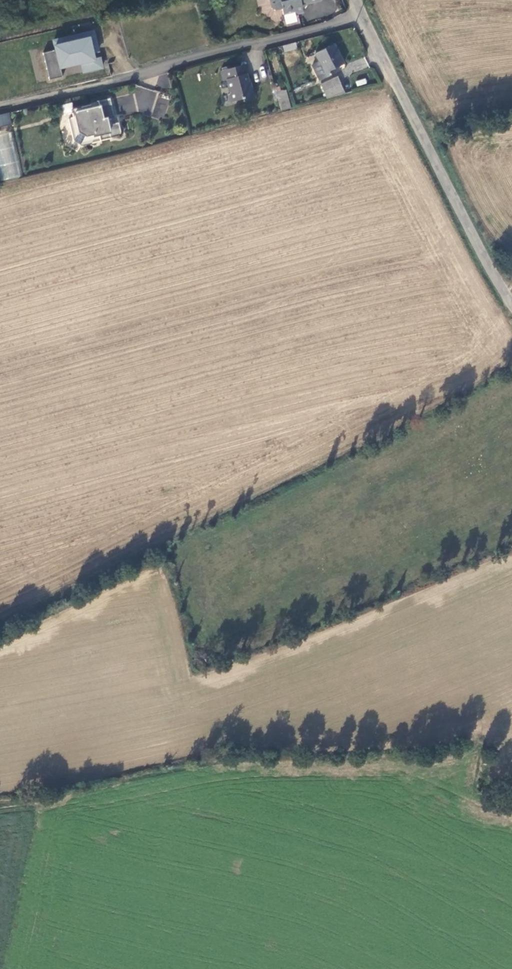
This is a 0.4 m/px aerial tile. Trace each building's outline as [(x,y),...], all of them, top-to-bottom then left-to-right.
[(321,0),(269,0),(271,9),(276,12),(284,10),(286,14),(295,12),(299,16),(305,14),(304,6),(304,4),(307,3),(308,5),(321,1),(321,0)] [(95,30),(52,38),(54,50),(43,52),(48,79),(63,76),(61,68),(80,65),(82,73),(104,69),(101,54),(99,55),(95,30)] [(298,50),(296,43),(283,47),(285,53),(298,50)] [(345,63),(335,44),(315,53),(319,61),(312,65),(319,80),(340,71),(338,67),(345,63)] [(248,74),(246,65),(229,69),(228,66),(222,68),(223,71),(220,72),(223,81),(227,80),(230,92),(229,93),(232,103),(243,100),(243,102),(255,100),(251,86),(250,87),(247,75),(248,74)] [(328,99),(346,94),(338,77),(321,85),(328,99)] [(281,112),(292,109),(287,89),(277,92),(281,112)] [(52,96),(32,101),(34,110),(54,106),(52,96)] [(159,98),(153,115),(162,118),(169,101),(159,98)] [(112,99),(96,103),(95,105),(77,110),(78,116),(72,118),(78,140),(82,145),(101,140),(101,139),(124,134),(121,122),(111,124),(110,119),(116,118),(112,99)] [(11,126),(9,113),(0,115),(0,127),(11,126)] [(19,177),(13,132),(0,134),(0,180),(19,177)]
